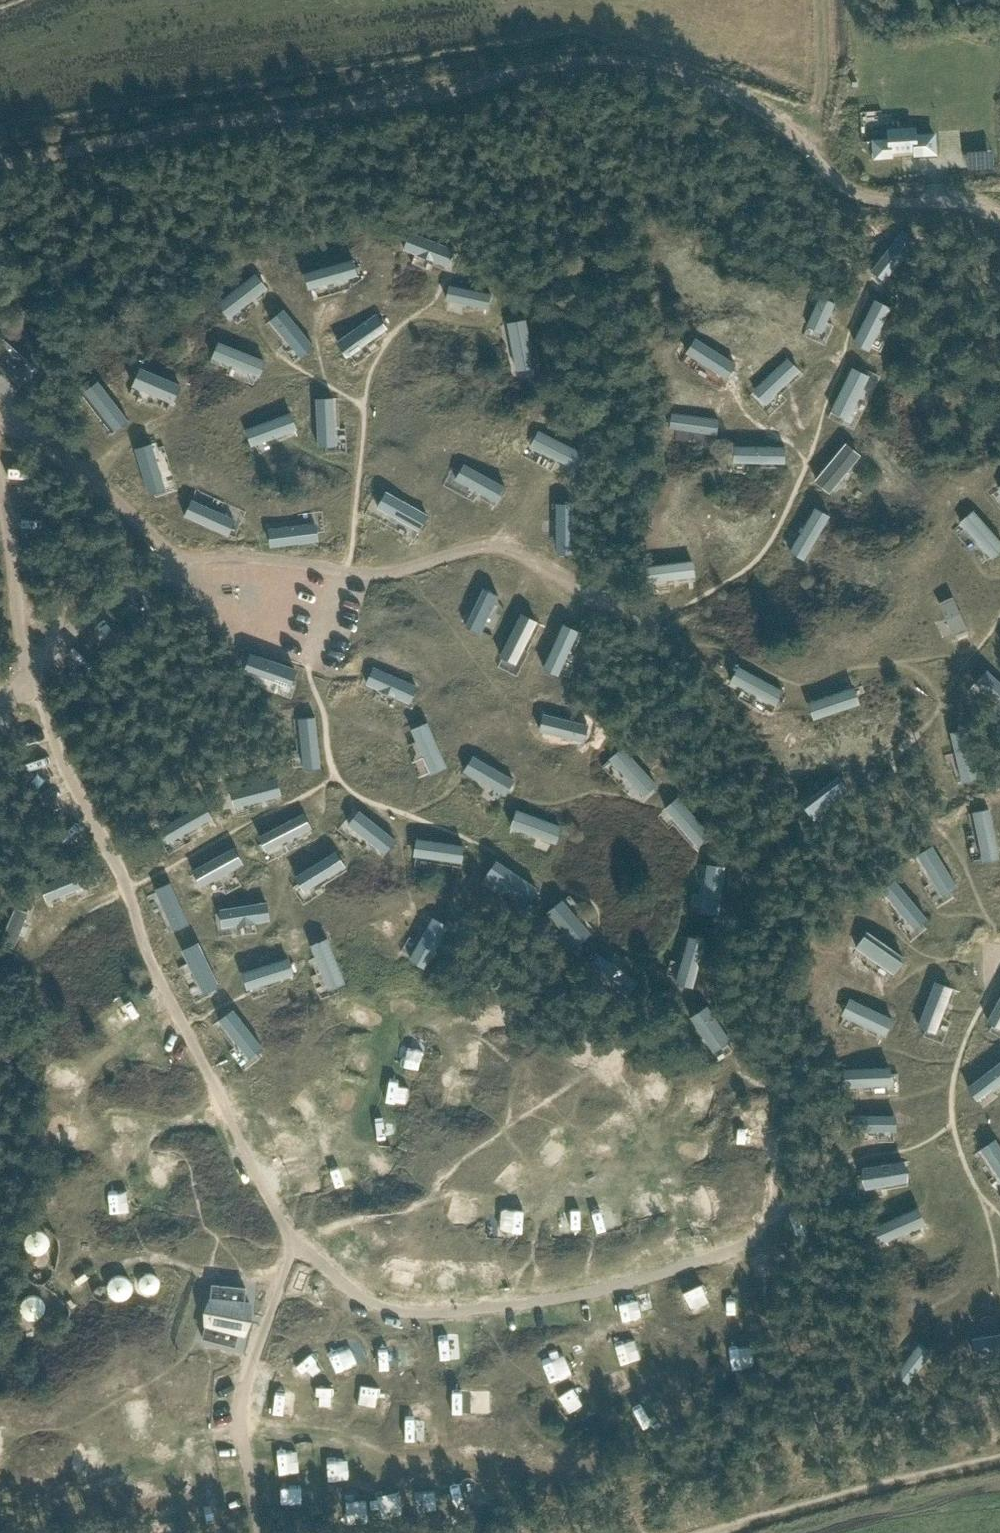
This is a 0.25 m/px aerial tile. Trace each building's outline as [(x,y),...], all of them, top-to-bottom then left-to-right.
[(887,137),(871,138),(872,157),(891,157),(891,151),(914,150),(914,154),(935,153),(935,131),(915,132),(915,126),(887,127),(887,137)] [(915,240),(902,230),(870,270),(883,281),(915,240)] [(454,248),(411,231),(402,248),(447,265),(454,248)] [(352,258),(302,271),(306,289),(356,275),(352,258)] [(255,272),(215,302),(226,316),(266,287),(255,272)] [(490,292),(447,283),(444,299),(486,307),(490,292)] [(818,295),(806,325),(821,331),(834,302),(818,295)] [(890,306),(874,298),(852,342),(869,350),(890,306)] [(282,308),(267,319),(299,357),(312,345),(282,308)] [(374,314),(334,341),(344,356),(384,327),(374,314)] [(524,318),(505,321),(515,371),(534,367),(524,318)] [(694,337),(685,352),(725,377),(735,363),(694,337)] [(0,340),(0,366),(13,378),(17,374),(25,380),(34,368),(1,339),(0,340)] [(264,360),(216,341),(210,356),(258,376),(264,360)] [(787,356),(751,389),(765,403),(774,397),(773,395),(799,370),(798,368),(787,356)] [(869,374),(851,365),(831,409),(848,418),(869,374)] [(138,368),(130,385),(170,402),(179,386),(138,368)] [(95,379),(82,390),(115,431),(128,420),(95,379)] [(332,397),(313,397),(316,446),(335,445),(332,397)] [(289,412),(243,429),(249,447),(295,429),(289,412)] [(718,418),(671,412),(668,428),(715,434),(718,418)] [(583,452),(537,430),(529,447),(575,469),(583,452)] [(859,454),(845,442),(814,480),(828,492),(859,454)] [(150,443),(132,448),(146,495),(164,489),(150,443)] [(732,445),(732,461),(784,463),(784,446),(732,445)] [(463,463),(454,479),(496,502),(505,485),(463,463)] [(384,490),(375,507),(417,530),(427,514),(384,490)] [(189,499),(182,515),(227,536),(234,519),(189,499)] [(573,502),(555,502),(555,553),(573,555),(573,502)] [(814,506),(788,551),(804,559),(829,515),(814,506)] [(959,521),(992,558),(999,550),(999,540),(973,509),(959,521)] [(314,523),(266,529),(269,546),(317,540),(314,523)] [(645,565),(645,582),(695,577),(693,560),(645,565)] [(481,588),(463,626),(479,634),(497,594),(481,588)] [(953,596),(938,603),(953,635),(967,629),(953,596)] [(536,621),(519,612),(498,656),(514,665),(536,621)] [(577,631),(563,624),(542,668),(557,675),(577,631)] [(282,661),(249,650),(243,667),(291,684),(292,682),(297,667),(282,661)] [(417,686),(372,666),(364,684),(409,704),(417,686)] [(782,690),(737,666),(729,681),(775,705),(782,690)] [(974,682),(999,706),(999,682),(986,669),(974,682)] [(854,687),(807,702),(813,719),(859,704),(854,687)] [(578,721),(547,713),(543,728),(574,736),(578,721)] [(315,714),(298,717),(303,767),(321,766),(315,714)] [(427,720),(410,727),(429,773),(446,765),(427,720)] [(966,729),(950,732),(961,782),(978,778),(966,729)] [(623,746),(607,759),(643,796),(656,784),(623,746)] [(473,754),(463,769),(505,793),(514,778),(473,754)] [(229,788),(234,806),(281,793),(276,775),(229,788)] [(838,775),(800,804),(812,820),(850,792),(838,775)] [(711,835),(676,797),(662,808),(698,847),(711,835)] [(203,801),(155,827),(162,843),(212,815),(203,801)] [(562,825),(516,807),(509,825),(556,842),(562,825)] [(358,808),(347,822),(386,851),(396,838),(358,808)] [(988,808),(972,811),(982,862),(999,859),(988,808)] [(303,812),(257,834),(265,850),(311,826),(303,812)] [(464,843),(415,837),(413,855),(462,861),(464,843)] [(915,854),(941,896),(957,887),(932,844),(915,854)] [(234,845),(191,868),(200,886),(242,861),(234,845)] [(345,865),(336,849),(294,874),(304,891),(345,865)] [(495,857),(486,872),(527,900),(537,886),(495,857)] [(725,866),(706,863),(700,913),(719,916),(725,866)] [(85,866),(38,883),(45,899),(93,881),(85,866)] [(879,890),(913,930),(926,918),(894,879),(879,890)] [(170,880),(154,887),(171,930),(188,923),(170,880)] [(562,897),(545,911),(575,945),(591,931),(562,897)] [(266,900),(219,908),(222,927),(269,918),(266,900)] [(28,912),(13,905),(0,935),(0,939),(13,946),(28,912)] [(448,924),(432,915),(409,957),(424,966),(448,924)] [(706,940),(689,935),(675,982),(693,986),(706,940)] [(863,935),(855,947),(893,974),(901,962),(863,935)] [(328,938),(310,944),(328,989),(344,983),(328,938)] [(198,941),(180,948),(202,993),(219,985),(198,941)] [(599,952),(588,968),(625,997),(638,981),(599,952)] [(287,956),(240,971),(246,988),(293,974),(287,956)] [(934,981),(917,1027),(935,1035),(951,988),(934,981)] [(986,1022),(999,1030),(999,995),(986,1022)] [(848,998),(841,1017),(885,1037),(893,1019),(848,998)] [(232,1008),(217,1018),(248,1058),(262,1047),(232,1008)] [(720,1008),(700,1019),(720,1059),(741,1048),(720,1008)] [(497,1029),(511,1027),(510,1013),(495,1014),(497,1029)] [(966,1088),(977,1101),(992,1089),(994,1091),(999,1086),(999,1062),(966,1088)] [(891,1065),(841,1068),(841,1086),(893,1083),(891,1065)] [(699,1110),(711,1114),(717,1096),(705,1092),(699,1110)] [(897,1130),(896,1114),(850,1113),(851,1130),(897,1130)] [(980,1148),(999,1177),(999,1144),(996,1138),(980,1148)] [(905,1159),(861,1167),(864,1188),(908,1180),(905,1159)] [(516,1170),(511,1180),(528,1189),(533,1180),(516,1170)] [(926,1223),(919,1206),(870,1228),(878,1244),(926,1223)] [(607,1234),(626,1227),(619,1208),(601,1215),(607,1234)] [(592,1216),(571,1217),(572,1237),(593,1236),(592,1216)] [(209,1317),(204,1338),(235,1346),(240,1330),(245,1331),(247,1322),(245,1321),(246,1314),(249,1314),(249,1304),(244,1304),(246,1287),(213,1284),(211,1306),(213,1306),(211,1317),(209,1317)] [(701,1320),(718,1314),(710,1293),(694,1299),(701,1320)] [(634,1322),(654,1317),(650,1301),(630,1306),(634,1322)] [(469,1365),(466,1332),(446,1333),(449,1366),(469,1365)] [(972,1338),(976,1358),(999,1353),(999,1334),(972,1338)] [(895,1373),(909,1383),(934,1351),(922,1341),(895,1373)] [(554,1366),(561,1383),(582,1373),(575,1357),(554,1366)] [(615,1382),(619,1399),(638,1395),(634,1378),(615,1382)] [(666,1435),(682,1426),(672,1407),(655,1416),(666,1435)] [(459,1486),(466,1516),(491,1511),(484,1481),(459,1486)] [(428,1495),(429,1519),(451,1518),(451,1495),(428,1495)]
